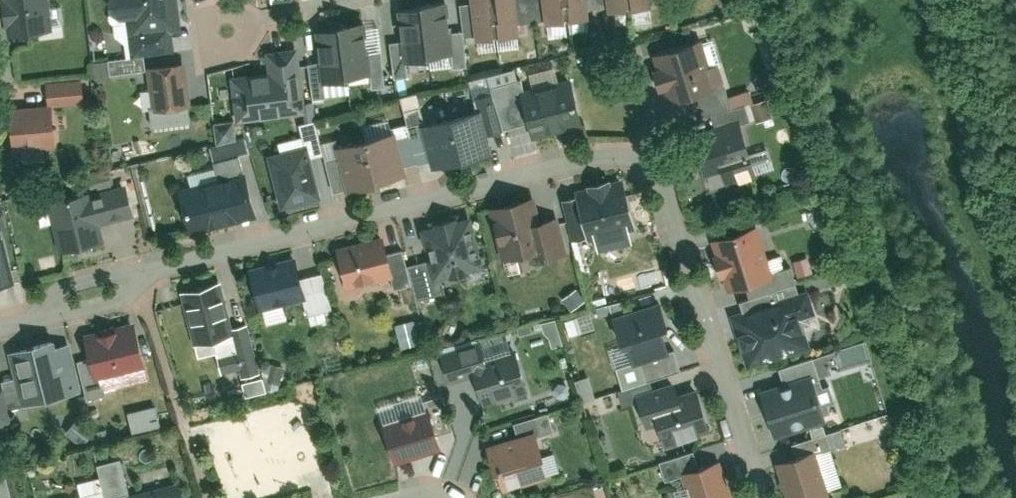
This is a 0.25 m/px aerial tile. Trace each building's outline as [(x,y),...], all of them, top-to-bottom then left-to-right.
[(9,39),(50,36),(47,0),(6,0),(9,39)] [(172,34),(181,33),(178,0),(117,0),(119,24),(128,23),(129,38),(131,60),(174,56),(172,34)] [(440,0),(418,0),(418,3),(422,50),(444,48),(440,0)] [(493,0),(471,0),(475,48),(497,46),(493,0)] [(515,0),(493,0),(497,46),(519,44),(515,0)] [(587,0),(542,0),(545,29),(590,25),(587,0)] [(651,0),(606,0),(608,17),(652,13),(651,0)] [(422,50),(418,3),(396,5),(400,58),(423,56),(422,50)] [(383,70),(378,16),(356,18),(357,25),(361,72),(383,70)] [(361,72),(357,25),(335,27),(339,80),(362,78),(361,72)] [(716,102),(700,40),(657,51),(662,71),(659,72),(664,93),(668,92),(673,113),(716,102)] [(281,120),(281,117),(307,114),(301,50),(268,53),(270,75),(234,79),(238,124),(281,120)] [(191,111),(187,64),(149,67),(153,115),(191,111)] [(519,91),(532,142),(584,129),(571,78),(519,91)] [(756,102),(761,120),(775,117),(771,98),(756,102)] [(7,108),(12,156),(56,152),(52,104),(7,108)] [(466,163),(467,166),(498,158),(485,107),(454,115),(466,163)] [(422,123),(435,171),(466,163),(454,115),(422,123)] [(692,138),(704,184),(761,170),(749,123),(692,138)] [(380,186),(407,179),(395,133),(369,140),(380,186)] [(354,194),(381,188),(380,186),(369,140),(342,147),(354,194)] [(305,147),(271,156),(284,206),(318,197),(305,147)] [(181,189),(193,234),(234,224),(231,212),(254,206),(245,173),(181,189)] [(585,245),(595,242),(598,255),(633,246),(629,233),(640,231),(626,176),(571,191),(585,245)] [(89,193),(88,190),(47,200),(62,259),(103,249),(97,225),(136,215),(128,183),(89,193)] [(568,260),(558,219),(541,223),(534,196),(487,208),(502,265),(534,256),(537,268),(568,260)] [(487,275),(473,218),(456,223),(455,220),(439,224),(440,227),(424,231),(438,288),(487,275)] [(770,284),(755,226),(717,236),(722,255),(718,256),(723,275),(727,274),(732,293),(770,284)] [(398,284),(385,235),(371,238),(364,238),(357,240),(352,243),(336,247),(348,296),(398,284)] [(12,285),(2,244),(0,244),(0,288),(12,285)] [(309,301),(297,256),(250,268),(261,314),(309,301)] [(801,275),(813,272),(809,257),(797,260),(801,275)] [(235,339),(219,279),(181,289),(196,349),(235,339)] [(740,342),(749,370),(810,350),(801,321),(815,316),(809,296),(749,315),(757,336),(740,342)] [(670,322),(663,298),(612,313),(628,369),(670,356),(661,325),(670,322)] [(399,323),(405,346),(423,342),(417,318),(399,323)] [(155,381),(140,322),(87,335),(102,395),(155,381)] [(57,348),(54,337),(9,348),(25,411),(82,396),(69,345),(57,348)] [(519,355),(484,365),(479,345),(442,355),(450,386),(475,379),(484,410),(530,397),(519,355)] [(814,375),(759,393),(775,442),(829,424),(814,375)] [(664,449),(708,434),(694,391),(680,396),(676,384),(634,397),(646,433),(658,429),(664,449)] [(131,412),(137,431),(164,423),(158,403),(131,412)] [(446,453),(435,409),(384,423),(396,466),(446,453)] [(501,467),(507,489),(552,477),(541,434),(491,448),(497,468),(501,467)] [(776,465),(781,480),(781,485),(783,492),(786,495),(787,497),(831,497),(816,452),(776,465)] [(718,463),(682,475),(689,497),(733,497),(728,483),(724,484),(718,463)] [(179,484),(127,497),(183,497),(179,484)]
